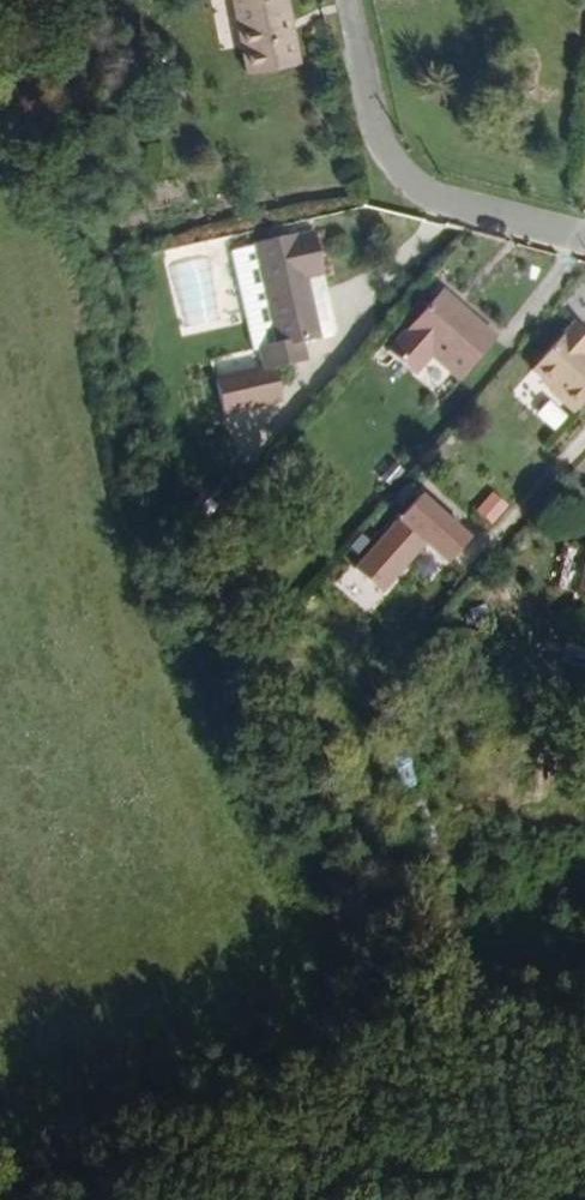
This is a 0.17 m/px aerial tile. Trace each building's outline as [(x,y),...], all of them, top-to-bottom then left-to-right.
[(283,0),(232,0),(251,79),(299,67),(283,0)] [(333,278),(320,236),(240,261),(270,357),(275,356),(280,372),(236,390),(241,421),(300,402),(292,373),(326,363),(322,345),(335,342),(317,283),(333,278)] [(463,380),(497,341),(444,296),(395,353),(420,375),(434,358),(463,380)] [(584,398),(584,332),(573,321),(532,371),(573,411),(584,398)] [(549,428),(560,414),(541,399),(530,412),(549,428)] [(521,481),(491,499),(503,521),(534,502),(521,481)] [(465,534),(412,488),(387,517),(391,520),(348,569),(377,594),(420,546),(439,563),(465,534)]
